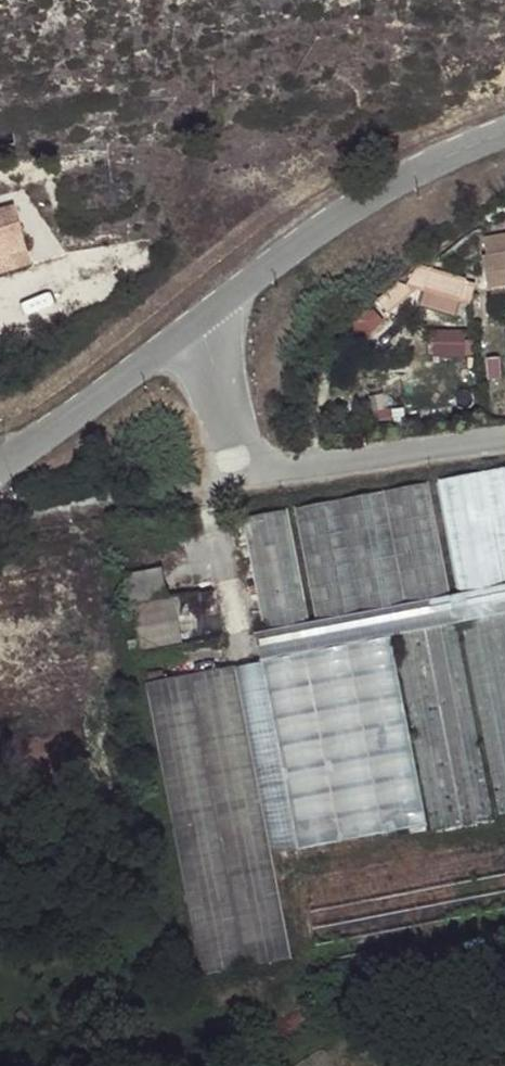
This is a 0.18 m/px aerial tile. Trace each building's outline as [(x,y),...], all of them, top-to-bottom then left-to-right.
[(23,248),(15,214),(0,218),(0,254),(23,248)] [(485,290),(504,286),(504,232),(480,237),(483,257),(479,258),(485,290)] [(29,261),(25,247),(23,248),(0,254),(0,269),(29,261)] [(441,271),(430,269),(425,273),(423,288),(411,296),(409,305),(418,310),(422,307),(435,307),(437,293),(441,271)] [(465,298),(474,299),(477,285),(468,283),(469,276),(441,271),(437,293),(465,298)] [(437,293),(435,307),(463,311),(465,298),(437,293)] [(370,306),(360,325),(376,334),(387,315),(370,306)] [(439,328),(437,352),(468,356),(471,331),(439,328)] [(460,593),(499,586),(504,584),(504,467),(438,481),(460,593)] [(316,622),(451,595),(428,483),(294,509),(316,622)] [(264,632),(310,623),(288,510),(242,519),(264,632)] [(132,607),(141,652),(224,635),(215,590),(168,598),(163,568),(125,575),(131,605),(132,607)] [(451,595),(458,622),(464,621),(504,613),(504,584),(499,586),(492,587),(460,593),(451,595)] [(264,632),(255,633),(264,663),(324,651),(330,650),(388,637),(458,622),(451,595),(316,622),(310,623),(264,632)] [(503,812),(504,812),(504,613),(464,621),(503,812)] [(491,819),(453,624),(396,636),(436,831),(491,819)] [(388,637),(330,650),(369,845),(429,832),(388,637)] [(363,846),(324,651),(264,663),(303,859),(363,846)] [(145,684),(201,976),(292,958),(236,666),(145,684)]
